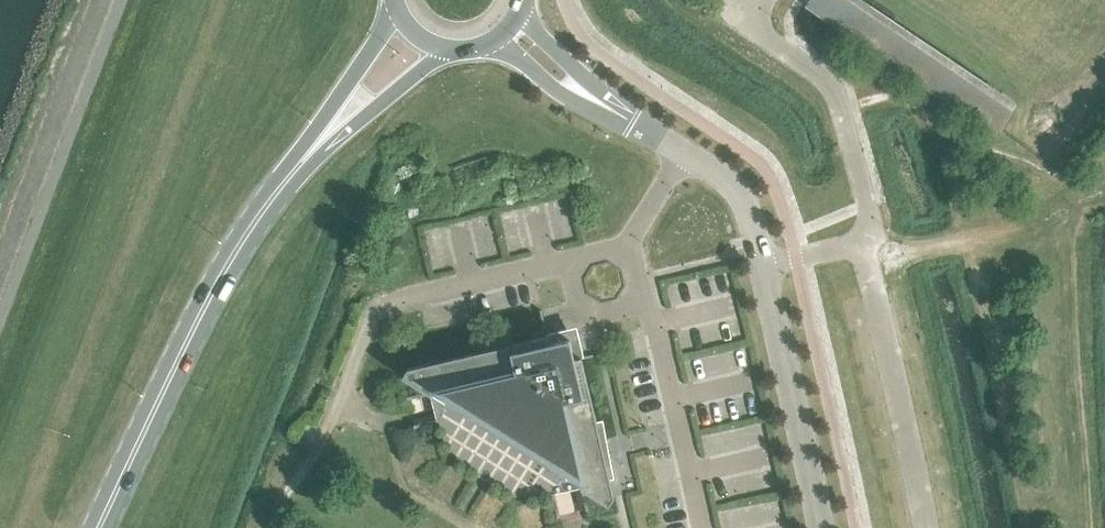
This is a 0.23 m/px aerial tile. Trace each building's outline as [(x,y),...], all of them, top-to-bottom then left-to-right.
[(598,442),(601,442),(581,357),(574,358),(569,338),(549,342),(547,335),(545,336),(422,365),(407,368),(401,377),(425,392),(429,394),(450,389),(452,396),(450,397),(445,404),(564,479),(569,471),(568,469),(576,467),(580,487),(580,488),(608,505),(613,497),(604,458),(602,458),(598,442)]
